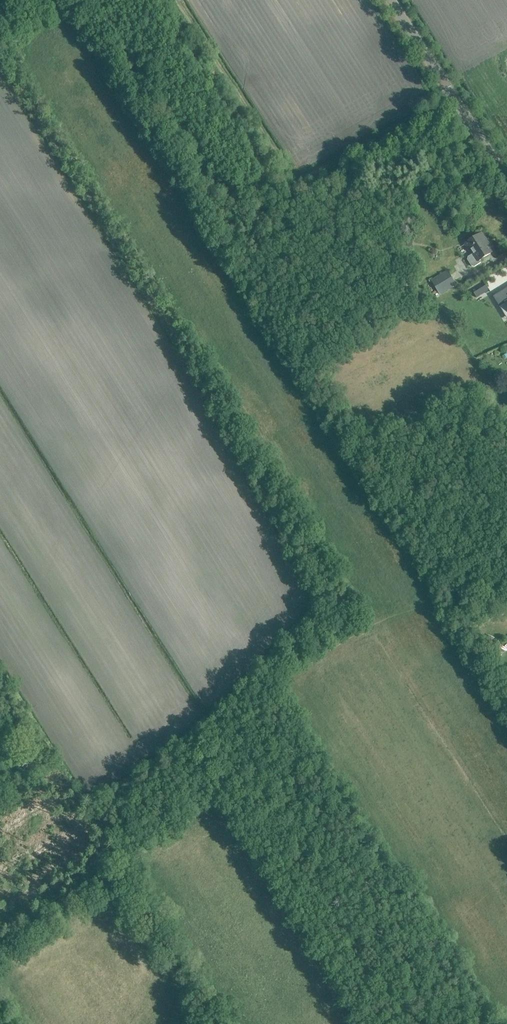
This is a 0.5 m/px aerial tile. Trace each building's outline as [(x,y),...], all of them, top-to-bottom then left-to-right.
[(481,263),(480,260),(492,252),(485,242),(487,241),(483,233),(465,245),(469,252),(471,251),(473,254),(468,257),(469,259),(468,260),(472,267),(474,265),(475,267),(481,263)] [(430,286),(435,294),(438,292),(440,295),(456,286),(447,271),(431,280),(433,284),(430,286)] [(486,285),(474,293),(477,297),(489,290),(486,285)] [(494,297),(499,306),(506,302),(506,304),(506,289),(494,297)]
